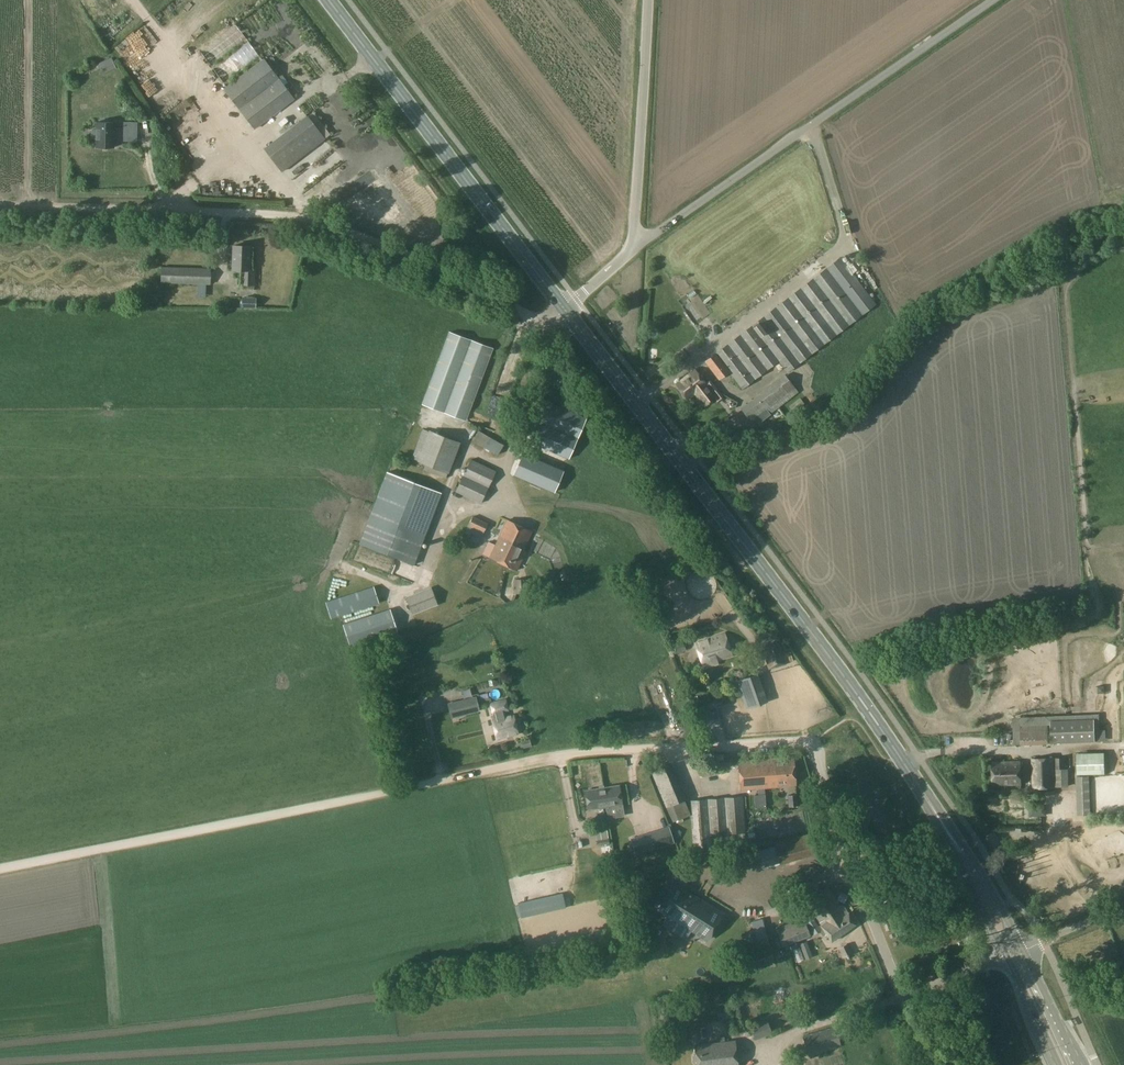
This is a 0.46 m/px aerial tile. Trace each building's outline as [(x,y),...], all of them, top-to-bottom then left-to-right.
[(230,24),(216,34),(221,43),(236,33),(230,24)] [(210,69),(249,47),(243,36),(203,59),(210,69)] [(123,63),(135,53),(131,49),(120,58),(123,63)] [(223,90),(254,130),(295,99),(264,59),(223,90)] [(264,149),(282,173),(325,139),(307,115),(264,149)] [(125,129),(119,129),(114,129),(114,123),(97,122),(96,130),(92,130),(92,138),(96,139),(96,147),(114,148),(114,138),(118,138),(118,141),(125,141),(125,129)] [(193,122),(187,125),(191,135),(197,132),(193,122)] [(340,132),(332,137),(336,143),(344,138),(340,132)] [(325,165),(317,169),(319,175),(327,171),(325,165)] [(156,227),(138,227),(138,242),(155,241),(156,227)] [(233,270),(243,271),(242,286),(255,286),(256,269),(249,269),(250,246),(233,246),(233,270)] [(840,257),(826,268),(704,362),(718,380),(729,372),(743,390),(775,364),(780,370),(783,369),(787,373),(862,315),(876,304),(840,257)] [(211,268),(161,267),(160,283),(210,285),(211,268)] [(242,298),(242,308),(256,308),(256,298),(242,298)] [(449,332),(422,405),(467,421),(494,349),(449,332)] [(695,393),(702,403),(705,407),(713,400),(717,404),(724,399),(709,380),(704,384),(694,370),(676,384),(687,399),(695,393)] [(770,414),(798,392),(784,374),(740,408),(750,422),(766,410),(770,414)] [(800,398),(788,407),(793,413),(804,404),(800,398)] [(527,443),(568,460),(585,419),(544,402),(527,443)] [(493,448),(498,437),(474,424),(468,434),(493,448)] [(417,461),(425,464),(423,470),(445,478),(447,473),(449,474),(460,442),(429,430),(428,432),(422,429),(412,459),(417,461)] [(523,453),(514,474),(554,491),(563,470),(523,453)] [(471,460),(455,492),(481,504),(496,472),(471,460)] [(387,471),(359,544),(414,565),(442,493),(387,471)] [(473,516),(466,531),(481,538),(488,523),(473,516)] [(526,551),(523,550),(532,532),(507,521),(490,558),(517,570),(526,551)] [(551,587),(558,584),(554,574),(548,576),(551,587)] [(515,580),(516,594),(527,593),(526,579),(515,580)] [(373,587),(326,602),(331,619),(378,603),(373,587)] [(406,597),(413,614),(438,605),(431,587),(406,597)] [(389,608),(343,623),(350,645),(396,630),(389,608)] [(718,664),(717,661),(732,656),(725,634),(695,644),(704,669),(718,664)] [(673,646),(676,654),(686,650),(683,643),(673,646)] [(757,673),(736,681),(745,709),(767,702),(757,673)] [(451,718),(479,711),(476,696),(447,703),(451,718)] [(494,715),(495,721),(492,721),(497,739),(518,734),(513,716),(511,717),(511,715),(505,716),(504,713),(509,712),(506,699),(489,702),(492,715),(494,715)] [(1094,718),(1050,720),(1051,743),(1095,741),(1094,718)] [(1048,744),(1047,725),(1020,726),(1020,745),(1048,744)] [(521,741),(523,748),(532,745),(530,738),(521,741)] [(794,758),(738,762),(741,790),(758,788),(758,794),(754,795),(755,808),(766,807),(764,788),(796,785),(794,758)] [(1030,758),(1032,788),(1054,787),(1053,759),(1030,758)] [(1065,769),(1065,758),(1055,758),(1055,769),(1065,769)] [(992,763),(992,785),(1020,784),(1020,762),(992,763)] [(651,773),(666,809),(685,800),(671,765),(651,773)] [(1082,779),(1081,791),(1095,791),(1095,779),(1082,779)] [(618,786),(585,792),(588,810),(621,804),(618,786)] [(787,795),(788,807),(798,806),(797,795),(787,795)] [(689,801),(693,848),(711,847),(711,836),(745,833),(742,796),(689,801)] [(755,834),(762,833),(761,824),(753,826),(755,834)] [(674,842),(669,828),(632,839),(637,854),(674,842)] [(658,910),(707,940),(723,914),(674,884),(658,910)] [(821,925),(823,930),(831,942),(856,925),(847,913),(846,914),(827,888),(807,902),(821,924),(820,925),(821,925)] [(561,894),(519,904),(523,918),(565,908),(561,894)] [(792,900),(800,911),(804,908),(797,897),(792,900)] [(814,936),(823,930),(821,925),(819,926),(813,918),(806,924),(814,936)] [(751,922),(760,950),(746,955),(750,970),(775,961),(770,948),(761,919),(751,922)] [(810,936),(804,922),(778,933),(783,947),(810,936)] [(799,944),(805,960),(813,957),(806,941),(799,944)] [(838,948),(843,958),(852,954),(848,944),(838,948)] [(793,950),(798,963),(804,960),(799,947),(793,950)] [(880,993),(879,976),(867,976),(868,993),(880,993)] [(750,1027),(755,1040),(772,1034),(767,1021),(750,1027)] [(696,1028),(698,1038),(706,1037),(705,1027),(696,1028)] [(835,1027),(803,1037),(809,1056),(841,1046),(835,1027)] [(695,1046),(696,1054),(693,1055),(692,1056),(693,1063),(694,1064),(697,1064),(737,1064),(734,1041),(695,1046)]
